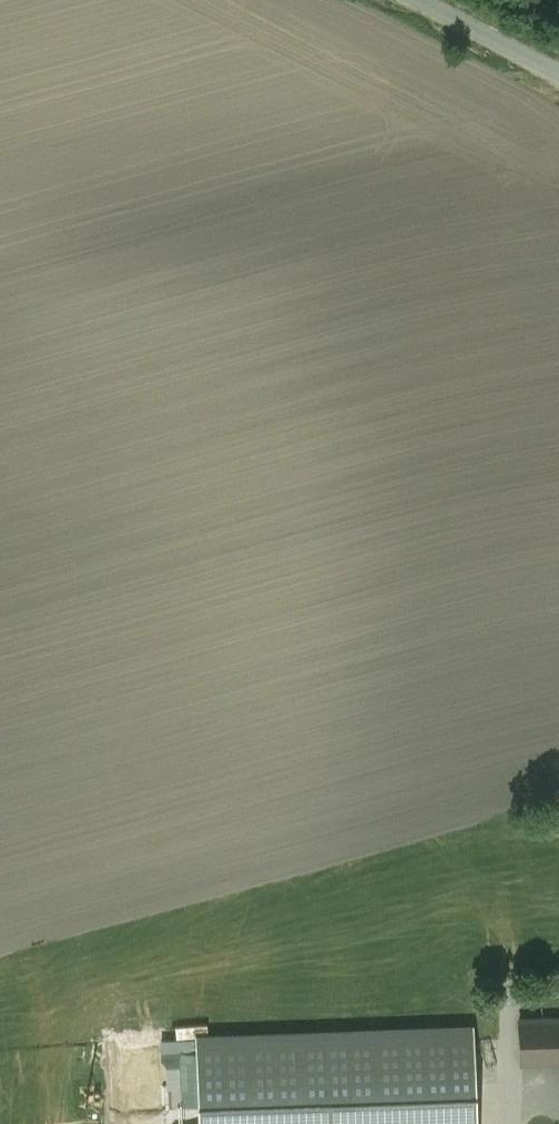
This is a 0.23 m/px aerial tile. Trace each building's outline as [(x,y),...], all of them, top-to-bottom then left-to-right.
[(519,1018),(521,1062),(558,1060),(558,1017),(519,1018)] [(197,1039),(200,1123),(474,1123),(470,1029),(197,1039)]
